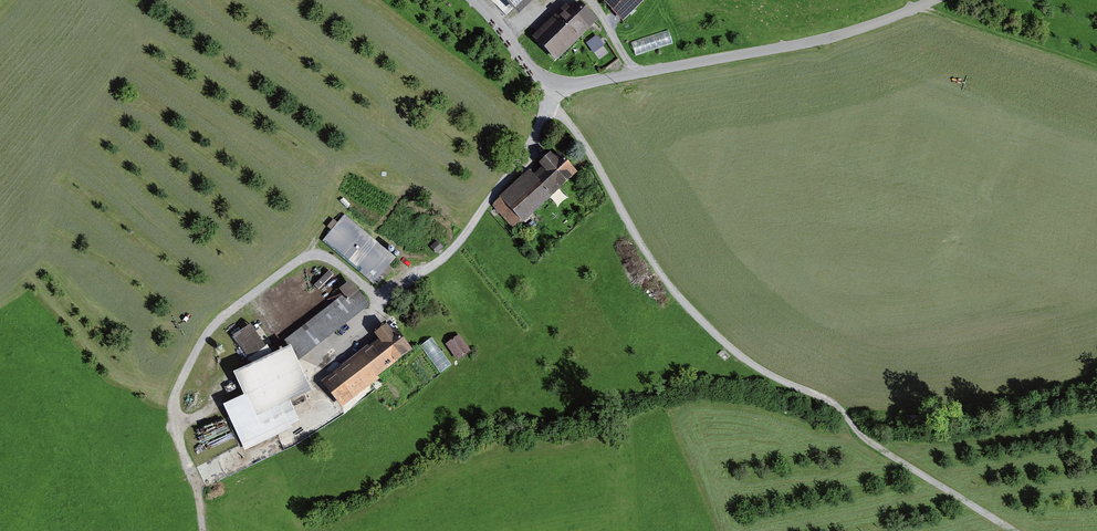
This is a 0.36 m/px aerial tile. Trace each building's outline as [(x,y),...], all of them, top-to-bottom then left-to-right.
[(514,25),(538,3),(547,12),(559,0),(490,0),(514,25)] [(611,20),(630,0),(590,0),(611,20)] [(554,72),(593,32),(569,8),(530,49),(554,72)] [(672,32),(634,40),(637,54),(675,46),(672,32)] [(599,33),(588,41),(596,51),(606,43),(599,33)] [(512,236),(572,180),(550,157),(490,213),(512,236)] [(395,268),(342,224),(319,251),(372,295),(395,268)] [(299,369),(367,314),(352,295),(284,349),(299,369)] [(268,353),(252,330),(230,344),(246,368),(268,353)] [(317,390),(339,418),(411,361),(388,333),(317,390)] [(468,360),(456,342),(440,353),(453,371),(468,360)] [(306,401),(287,358),(230,383),(240,405),(219,415),(241,460),(298,433),(287,410),(306,401)]
